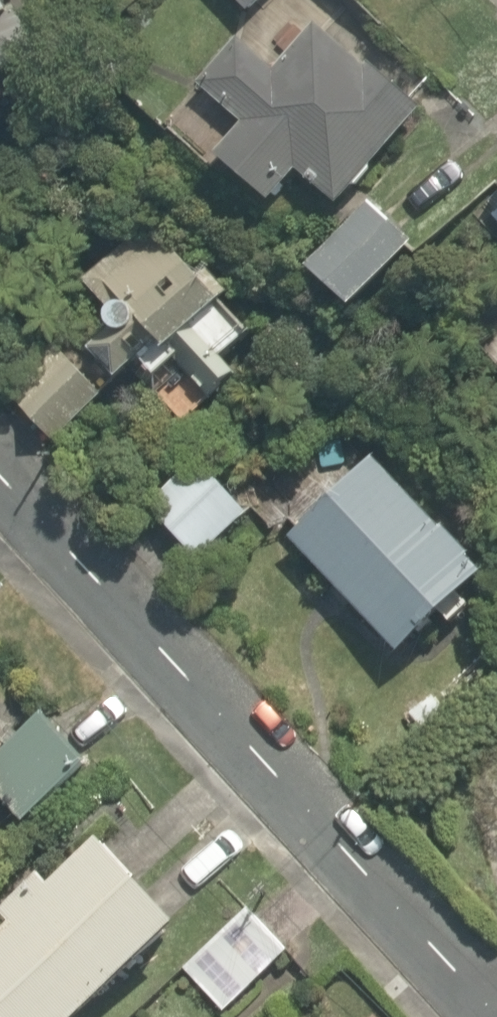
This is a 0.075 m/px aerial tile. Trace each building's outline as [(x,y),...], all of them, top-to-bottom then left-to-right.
[(36,66),(10,0),(0,0),(0,80),(36,66)] [(289,0),(223,0),(250,22),(196,85),(252,133),(226,164),(282,211),(303,185),(333,211),(417,112),(287,2),(289,0)] [(176,343),(189,356),(245,303),(160,212),(87,280),(159,358),(176,343)] [(284,364),(239,316),(205,348),(250,396),(284,364)] [(77,345),(18,400),(53,437),(112,382),(77,345)] [(299,519),(315,536),(301,548),(411,667),(496,587),(372,452),(299,519)] [(215,455),(155,495),(203,567),(263,527),(215,455)] [(68,720),(2,769),(41,822),(107,773),(68,720)] [(74,875),(16,923),(26,935),(0,956),(0,998),(16,1016),(108,1016),(208,935),(138,849),(87,891),(74,875)] [(258,915),(195,965),(231,1011),(294,961),(258,915)]
